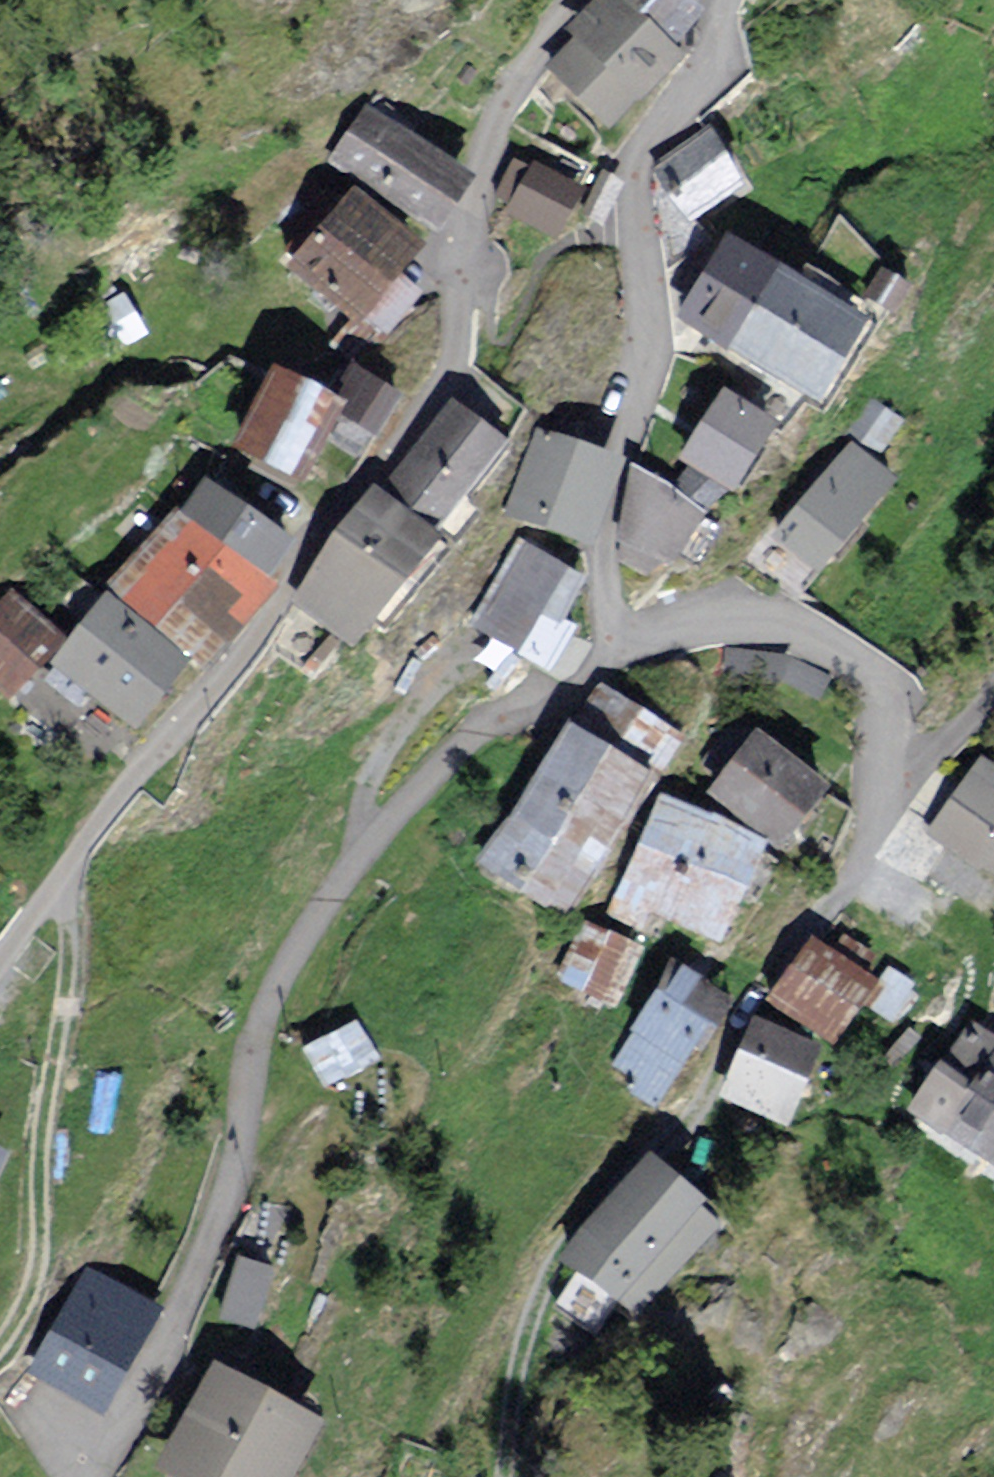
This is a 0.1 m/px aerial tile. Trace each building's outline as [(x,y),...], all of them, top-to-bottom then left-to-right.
[(553,60),(619,120),(689,43),(668,24),(690,0),(608,0),(553,60)] [(460,181),(363,116),(333,159),(431,225),(460,181)] [(741,189),(709,134),(655,165),(687,220),(741,189)] [(583,191),(531,162),(502,213),(555,242),(583,191)] [(346,187),(280,265),(353,327),(419,250),(346,187)] [(739,240),(692,311),(824,399),(871,328),(739,240)] [(278,379),(241,450),(290,476),(327,405),(278,379)] [(725,394),(684,461),(738,494),(779,428),(758,414),(767,400),(749,389),(740,403),(725,394)] [(449,414),(297,593),(350,638),(502,458),(449,414)] [(513,512),(583,535),(608,461),(538,438),(513,512)] [(850,441),(772,540),(818,577),(897,478),(850,441)] [(285,538),(210,488),(191,516),(261,571),(285,538)] [(262,581),(181,515),(117,593),(198,659),(262,581)] [(576,582),(525,549),(478,631),(552,668),(568,625),(576,582)] [(122,600),(71,660),(144,722),(195,662),(122,600)] [(0,611),(0,681),(7,689),(52,647),(10,602),(0,611)] [(601,688),(484,855),(565,911),(682,745),(601,688)] [(818,779),(750,724),(705,779),(773,834),(818,779)] [(933,838),(986,879),(991,872),(993,868),(993,759),(933,838)] [(659,795),(602,906),(640,925),(646,914),(716,950),(767,851),(659,795)] [(593,923),(564,980),(610,1003),(639,947),(593,923)] [(815,943),(776,999),(825,1033),(864,977),(815,943)] [(655,995),(615,1058),(636,1071),(628,1083),(656,1101),(690,1046),(701,1053),(730,1006),(680,975),(664,1000),(655,995)] [(327,1081),(380,1053),(357,1012),(305,1041),(327,1081)] [(917,1108),(993,1162),(993,1040),(974,1026),(917,1108)] [(762,1029),(736,1084),(790,1109),(816,1054),(762,1029)] [(10,1141),(0,1138),(0,1171),(10,1141)] [(655,1163),(561,1304),(623,1345),(717,1204),(655,1163)] [(260,1319),(277,1260),(239,1249),(221,1308),(260,1319)] [(78,1265),(29,1367),(108,1404),(157,1302),(78,1265)] [(226,1374),(170,1476),(277,1476),(309,1419),(226,1374)]
